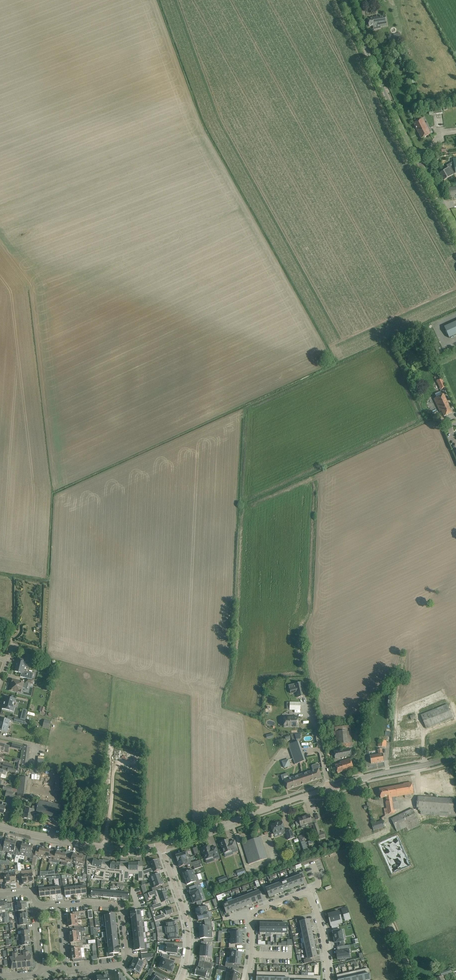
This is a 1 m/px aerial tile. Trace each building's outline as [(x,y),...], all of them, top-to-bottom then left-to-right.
[(372,18),(367,19),(369,27),(373,26),(374,29),(381,28),(381,27),(380,25),(387,23),(386,16),(372,18)] [(400,33),(388,37),(390,42),(401,39),(400,33)] [(418,121),(413,123),(421,139),(431,134),(427,128),(422,119),(418,121)] [(442,172),(440,173),(442,177),(441,178),(443,181),(444,180),(448,178),(455,173),(454,161),(451,163),(446,165),(447,167),(441,171),(442,172)] [(445,187),(446,198),(455,197),(455,185),(450,186),(445,187)] [(444,327),(449,338),(455,334),(455,321),(444,327)] [(441,378),(436,380),(440,389),(445,387),(441,378)] [(435,398),(434,399),(440,411),(441,411),(444,416),(452,413),(443,394),(435,398)] [(17,664),(15,671),(20,673),(21,673),(20,677),(27,678),(32,679),(34,673),(24,672),(25,666),(27,666),(29,661),(22,660),(17,658),(16,664),(17,664)] [(12,683),(10,690),(15,691),(17,692),(21,692),(22,690),(21,690),(21,687),(23,687),(26,688),(27,689),(29,683),(31,684),(33,684),(34,680),(32,680),(31,680),(32,679),(27,678),(26,682),(26,683),(22,682),(16,681),(16,680),(15,679),(11,681),(11,683),(12,683)] [(295,688),(290,689),(291,693),(296,692),(297,697),(304,696),(301,682),(294,684),(295,688)] [(3,701),(2,708),(7,709),(13,711),(14,707),(12,706),(13,703),(17,704),(18,700),(14,699),(11,698),(6,697),(5,702),(3,701)] [(290,702),(290,710),(300,710),(300,702),(290,702)] [(433,710),(421,715),(426,728),(453,717),(447,704),(433,710)] [(289,718),(284,718),(284,726),(298,726),(298,716),(297,717),(289,717),(289,718)] [(1,731),(7,733),(7,732),(10,720),(4,719),(0,718),(0,731),(1,731)] [(44,720),(43,727),(49,729),(51,721),(45,720),(44,720)] [(335,732),(332,732),(333,735),(336,735),(337,744),(339,744),(340,748),(352,747),(350,725),(335,727),(335,732)] [(293,743),(288,745),(295,764),(305,761),(298,741),(295,742),(293,743)] [(338,750),(333,751),(335,758),(340,757),(352,755),(350,748),(338,750)] [(378,754),(369,756),(370,758),(371,763),(384,761),(383,756),(383,754),(382,748),(377,749),(378,754)] [(340,763),(335,765),(337,773),(345,770),(353,768),(350,760),(350,758),(342,761),(339,762),(340,763)] [(289,759),(281,761),(284,768),(291,766),(289,759)] [(318,768),(301,774),(305,783),(322,777),(318,768)] [(56,775),(55,790),(63,791),(64,776),(64,772),(57,772),(56,775)] [(301,774),(284,780),(287,789),(305,783),(301,774)] [(28,796),(28,776),(19,776),(19,796),(28,796)] [(403,785),(379,789),(380,798),(385,797),(386,802),(385,802),(386,808),(384,808),(385,814),(395,813),(395,810),(399,809),(398,801),(396,801),(395,795),(404,794),(405,798),(412,797),(411,792),(413,792),(411,782),(403,784),(403,785)] [(7,790),(5,796),(14,798),(14,792),(11,791),(7,790)] [(416,808),(419,809),(419,811),(420,811),(420,814),(455,817),(455,799),(417,796),(416,808)] [(26,808),(24,818),(32,819),(33,812),(36,813),(58,818),(59,813),(59,811),(61,805),(39,800),(37,806),(33,806),(32,809),(26,808)] [(412,809),(391,819),(397,831),(406,827),(408,831),(411,829),(420,825),(412,809)] [(296,822),(296,823),(297,826),(300,825),(300,826),(312,822),(309,815),(298,818),(299,821),(296,822)] [(382,820),(371,823),(373,830),(378,829),(384,827),(382,820)] [(282,821),(270,825),(273,834),(281,831),(282,834),(286,833),(288,840),(294,838),(291,829),(285,831),(285,830),(282,821)] [(316,823),(313,824),(318,840),(325,837),(323,831),(320,832),(316,823)] [(302,835),(298,836),(300,842),(303,851),(308,849),(305,840),(306,839),(303,836),(302,835)] [(247,841),(242,843),(244,847),(247,858),(249,864),(267,858),(262,842),(260,837),(247,841)] [(0,848),(0,854),(2,854),(2,852),(2,851),(8,852),(11,839),(5,838),(4,846),(1,845),(1,846),(0,848)] [(11,839),(8,852),(11,853),(11,854),(16,855),(17,849),(15,848),(16,841),(11,839)] [(224,839),(219,841),(221,847),(222,847),(224,853),(225,857),(233,854),(233,853),(238,851),(237,849),(238,849),(234,840),(229,842),(228,839),(225,840),(224,839)] [(17,849),(16,855),(19,856),(19,855),(24,856),(27,843),(22,842),(21,848),(20,850),(17,849)] [(27,843),(24,856),(25,856),(25,857),(30,858),(30,859),(33,859),(33,857),(34,853),(31,852),(33,847),(33,845),(27,843)] [(35,854),(35,856),(43,858),(45,848),(40,846),(39,850),(36,849),(35,854)] [(202,849),(201,850),(202,854),(203,853),(205,859),(213,857),(214,859),(219,858),(219,856),(216,846),(210,848),(210,847),(209,846),(207,846),(201,848),(202,849)] [(45,848),(43,858),(49,859),(49,862),(50,862),(52,853),(49,852),(50,849),(45,848)] [(52,853),(50,862),(58,864),(59,861),(61,851),(56,850),(55,854),(52,853)] [(61,851),(59,861),(62,862),(61,864),(61,865),(66,866),(67,863),(69,857),(66,856),(66,853),(61,851)] [(176,855),(175,856),(177,861),(189,857),(187,851),(179,854),(176,855)] [(69,857),(67,863),(70,864),(71,863),(76,864),(78,854),(73,853),(72,856),(69,855),(69,857)] [(76,864),(75,865),(76,866),(80,867),(81,866),(82,866),(82,865),(84,866),(84,864),(85,859),(82,859),(83,855),(78,854),(76,864)] [(177,862),(178,866),(179,865),(179,867),(186,865),(187,868),(193,866),(195,865),(194,862),(191,863),(189,857),(177,861),(177,862)] [(93,862),(86,861),(87,875),(91,876),(92,870),(96,871),(98,859),(94,858),(93,858),(93,862)] [(95,875),(94,879),(97,879),(102,880),(104,880),(106,865),(102,864),(103,860),(98,859),(96,871),(104,872),(103,877),(95,875)] [(152,868),(143,871),(143,876),(147,875),(152,873),(156,871),(160,870),(159,867),(160,866),(159,861),(158,862),(157,860),(152,861),(152,860),(148,862),(149,865),(150,864),(152,868)] [(106,865),(104,880),(109,881),(110,873),(114,873),(116,862),(111,861),(110,865),(106,865)] [(116,862),(114,873),(119,874),(119,882),(124,883),(124,880),(124,866),(122,866),(120,866),(120,862),(116,862)] [(138,862),(133,863),(133,874),(138,874),(138,881),(143,881),(143,876),(143,871),(143,866),(138,866),(138,862)] [(124,866),(124,880),(129,880),(129,874),(133,874),(133,863),(129,863),(128,863),(128,866),(124,866)] [(27,870),(26,870),(28,883),(33,883),(33,876),(36,875),(35,871),(35,869),(35,866),(33,865),(33,870),(32,870),(27,870)] [(2,867),(0,867),(1,869),(1,877),(4,877),(5,882),(5,884),(11,883),(9,870),(4,871),(3,871),(2,867)] [(15,870),(9,870),(11,883),(16,883),(15,876),(18,875),(18,869),(15,870)] [(21,869),(18,869),(18,875),(19,877),(22,877),(22,884),(28,883),(26,870),(21,871),(21,869)] [(183,875),(184,878),(185,878),(185,879),(195,875),(193,870),(183,873),(183,875)] [(303,871),(295,874),(299,885),(305,883),(303,878),(306,877),(303,871)] [(152,873),(147,875),(148,878),(151,877),(153,882),(161,879),(159,873),(157,874),(153,875),(152,873)] [(295,874),(290,876),(290,878),(291,878),(294,887),(299,885),(295,874)] [(195,875),(185,879),(187,885),(194,882),(195,886),(200,884),(203,883),(202,879),(199,880),(197,875),(195,875)] [(285,878),(280,880),(284,891),(289,889),(286,879),(285,878)] [(286,879),(289,889),(294,887),(291,878),(290,878),(286,879)] [(155,887),(152,888),(153,891),(158,889),(157,887),(163,885),(163,883),(164,883),(163,880),(162,880),(161,879),(153,882),(155,887)] [(280,880),(275,882),(279,893),(284,891),(280,880)] [(275,882),(270,884),(271,886),(274,895),(279,893),(275,882)] [(190,892),(189,893),(190,893),(193,903),(194,903),(201,900),(202,900),(198,890),(201,889),(199,884),(193,886),(194,891),(191,892),(190,892)] [(271,886),(266,888),(269,897),(274,895),(271,886)] [(110,891),(110,897),(119,898),(120,892),(116,892),(116,889),(111,889),(111,890),(110,891)] [(153,891),(148,893),(149,898),(155,896),(156,900),(167,896),(166,891),(162,893),(162,891),(161,889),(158,889),(153,891)] [(258,890),(253,892),(253,893),(257,901),(262,899),(258,890)] [(253,893),(248,895),(252,903),(257,901),(253,893)] [(248,895),(243,897),(247,905),(252,903),(248,895)] [(158,904),(152,905),(153,907),(154,910),(167,906),(165,902),(169,900),(167,896),(156,900),(158,904)] [(238,897),(232,899),(233,900),(236,909),(241,907),(238,899),(239,899),(238,897)] [(239,899),(238,899),(241,907),(247,905),(243,897),(239,899)] [(233,900),(228,902),(231,911),(236,909),(233,900)] [(21,902),(15,902),(15,903),(15,905),(15,908),(16,911),(23,910),(27,910),(26,905),(27,905),(26,904),(26,901),(21,902)] [(228,902),(223,904),(226,913),(231,911),(228,902)] [(207,906),(195,909),(197,915),(208,912),(209,912),(207,906)] [(161,915),(153,918),(155,922),(158,922),(171,918),(170,914),(173,913),(171,907),(164,910),(160,911),(161,915)] [(347,907),(342,909),(345,921),(351,919),(347,907)] [(23,910),(16,911),(16,914),(16,918),(17,920),(27,919),(27,914),(28,914),(27,913),(23,913),(23,910)] [(68,918),(66,918),(67,921),(77,920),(77,917),(79,917),(79,915),(79,911),(72,912),(73,915),(67,915),(68,918)] [(339,911),(328,914),(331,926),(338,924),(337,919),(340,918),(339,911)] [(208,912),(197,915),(198,921),(204,919),(205,922),(211,921),(210,917),(209,917),(208,912)] [(304,918),(295,919),(296,923),(298,922),(299,927),(310,925),(309,920),(305,920),(304,918)] [(27,919),(17,920),(17,923),(17,926),(18,929),(25,928),(25,925),(29,924),(29,923),(28,923),(27,919)] [(77,920),(67,921),(67,924),(68,924),(68,926),(74,926),(74,928),(80,928),(80,924),(78,925),(77,920)] [(166,926),(156,927),(157,932),(178,929),(178,926),(177,926),(176,924),(175,925),(175,921),(166,922),(166,926)] [(205,926),(199,926),(199,933),(212,932),(211,921),(205,922),(205,926)] [(69,935),(68,935),(68,937),(82,936),(82,931),(85,931),(84,927),(80,928),(74,928),(75,931),(69,932),(69,935)] [(18,935),(16,935),(16,937),(29,936),(29,931),(29,930),(25,931),(25,928),(18,929),(18,932),(18,934),(18,935)] [(238,928),(228,929),(229,933),(231,933),(231,938),(242,938),(242,932),(238,932),(238,928)] [(178,929),(157,932),(158,937),(168,936),(168,940),(177,938),(177,935),(178,934),(178,933),(179,933),(178,929)] [(333,932),(332,932),(332,936),(333,936),(335,943),(337,942),(337,947),(344,945),(343,939),(342,934),(341,930),(332,931),(333,932)] [(212,932),(199,933),(200,939),(203,938),(206,938),(206,942),(207,942),(212,942),(213,938),(212,932)] [(29,936),(16,937),(16,940),(19,940),(19,946),(24,945),(29,945),(29,942),(31,942),(30,940),(29,936)] [(82,936),(68,937),(69,940),(70,940),(70,943),(76,942),(76,945),(82,944),(82,941),(83,941),(82,936)] [(231,938),(229,938),(229,947),(235,947),(235,944),(242,944),(242,938),(231,938)] [(166,946),(166,952),(170,953),(170,954),(176,955),(176,953),(177,954),(178,947),(174,946),(175,942),(168,942),(167,945),(166,945),(166,946)] [(200,951),(199,956),(200,956),(205,957),(204,962),(210,963),(210,962),(210,958),(211,958),(212,952),(212,947),(212,942),(207,942),(206,945),(206,946),(201,946),(200,946),(200,951)] [(144,943),(135,944),(135,950),(141,950),(141,953),(148,952),(147,949),(146,943),(144,943)] [(71,951),(70,951),(70,954),(84,953),(83,948),(82,944),(76,945),(76,948),(71,948),(71,951)] [(337,951),(336,951),(337,954),(337,959),(339,959),(340,961),(345,960),(345,958),(349,957),(349,954),(349,953),(347,945),(350,945),(336,947),(340,947),(341,951),(337,951)] [(108,948),(106,948),(107,957),(113,956),(113,953),(119,953),(119,952),(119,947),(118,947),(108,948)] [(306,959),(303,960),(304,963),(312,962),(311,958),(317,957),(315,951),(304,954),(306,959)] [(84,953),(70,954),(70,957),(72,957),(72,959),(73,959),(74,959),(74,962),(78,961),(84,961),(84,957),(85,957),(84,953)] [(164,959),(161,968),(168,970),(167,971),(171,972),(171,971),(172,972),(174,966),(173,965),(174,962),(168,960),(170,956),(163,954),(161,958),(164,959)] [(133,959),(132,963),(141,968),(142,967),(144,962),(135,958),(134,959),(133,959)] [(225,963),(225,966),(232,968),(233,964),(240,965),(241,959),(230,958),(229,963),(225,963)] [(195,972),(194,975),(195,975),(201,976),(201,978),(204,979),(204,977),(205,978),(206,978),(206,975),(207,975),(207,974),(208,969),(212,970),(212,969),(213,963),(210,963),(204,962),(202,969),(201,968),(201,969),(197,968),(197,967),(196,970),(195,970),(195,971),(195,972)] [(130,968),(130,969),(140,974),(143,968),(141,968),(132,963),(130,967),(130,968)] [(361,970),(364,979),(368,979),(370,979),(368,968),(361,970)] [(355,971),(357,979),(364,979),(361,970),(355,971)] [(225,979),(237,979),(237,978),(238,972),(232,971),(230,971),(230,973),(228,979),(225,978),(225,979)] [(349,972),(351,979),(357,979),(355,971),(349,972)]
